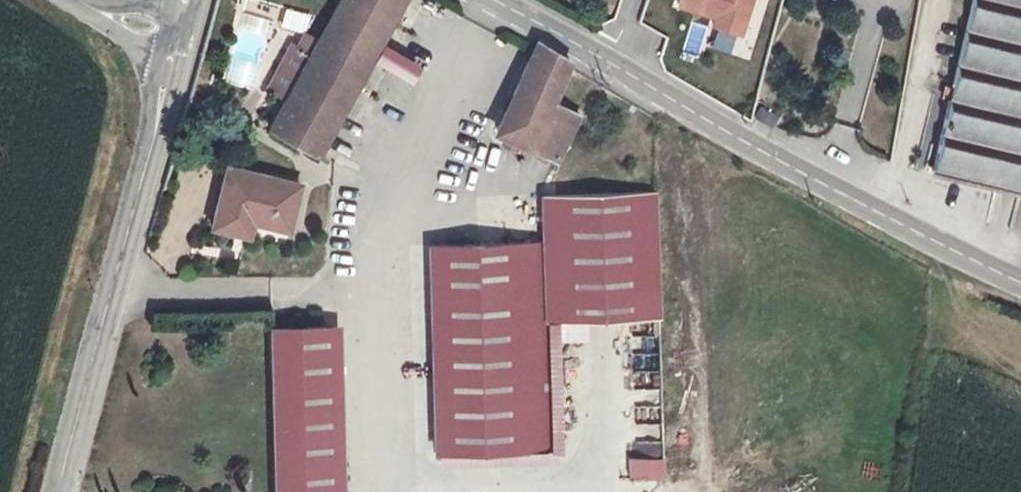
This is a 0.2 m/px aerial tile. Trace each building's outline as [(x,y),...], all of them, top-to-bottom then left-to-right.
[(274,130),(322,156),(409,0),(346,0),(274,130)] [(612,16),(618,0),(600,0),(596,10),(612,16)] [(680,8),(715,19),(713,26),(743,35),(754,0),(683,0),(680,8)] [(936,183),(1020,201),(1020,0),(975,0),(936,183)] [(689,20),(682,52),(703,57),(710,24),(689,20)] [(570,61),(541,45),(530,62),(527,70),(510,105),(497,133),(557,162),(580,114),(551,100),(568,65),(570,61)] [(308,183),(232,163),(215,229),(236,235),(241,216),(257,221),(295,231),(308,183)] [(537,244),(424,250),(433,456),(546,451),(540,325),(652,320),(646,195),(535,201),(537,244)] [(241,216),(236,235),(252,239),(257,221),(241,216)] [(268,331),(272,491),(326,491),(319,325),(268,331)] [(629,482),(665,480),(663,457),(628,459),(629,482)]
